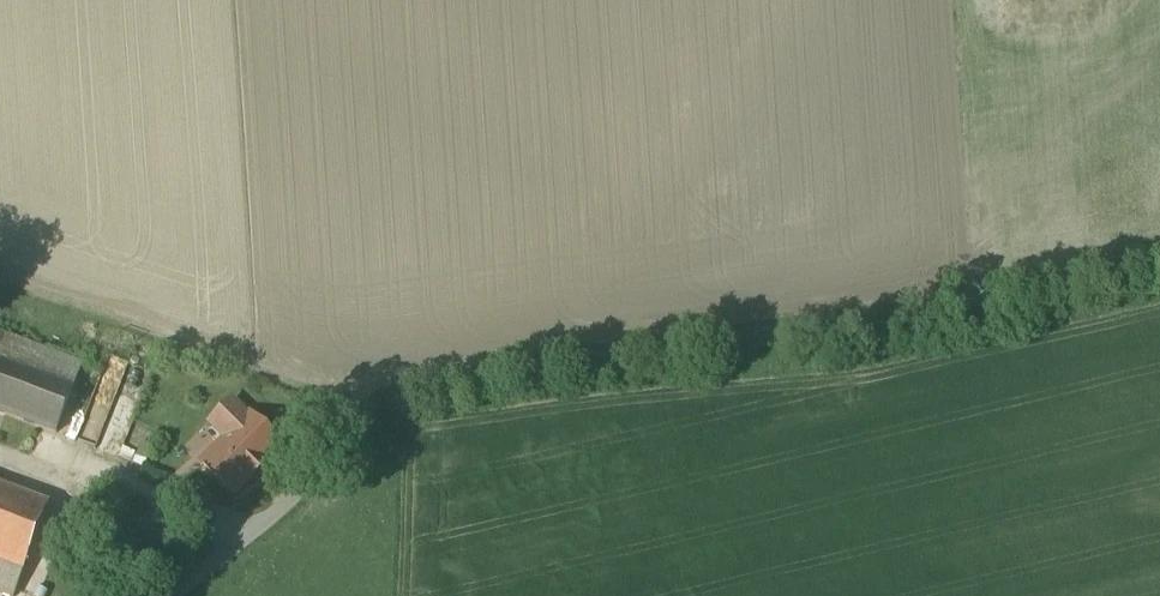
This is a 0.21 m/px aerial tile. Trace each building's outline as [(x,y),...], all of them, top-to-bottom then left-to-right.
[(74,388),(83,366),(3,334),(0,333),(0,360),(74,388)] [(0,360),(0,412),(57,433),(58,430),(74,388),(0,360)] [(250,417),(248,419),(232,402),(211,424),(227,440),(203,464),(233,495),(247,481),(248,483),(250,481),(249,480),(266,462),(267,464),(269,462),(267,461),(281,447),(250,417)] [(0,486),(0,594),(6,595),(15,595),(49,505),(0,486)]
